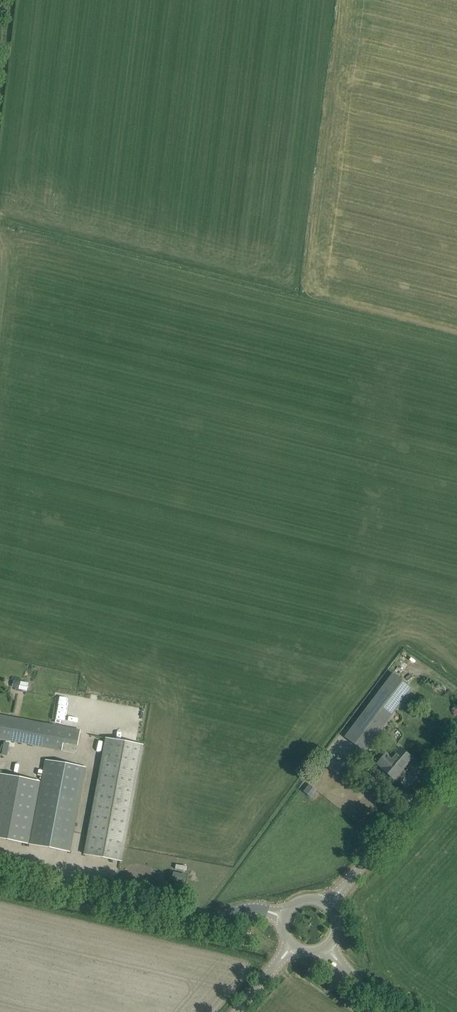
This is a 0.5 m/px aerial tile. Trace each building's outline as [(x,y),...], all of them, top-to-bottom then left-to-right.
[(344,738),(364,752),(412,688),(393,674),(344,738)] [(62,750),(63,743),(77,746),(80,731),(0,716),(0,739),(62,750)] [(143,744),(106,738),(84,854),(121,861),(143,744)] [(385,752),(376,763),(386,772),(393,779),(402,769),(401,768),(410,758),(411,759),(412,758),(399,747),(391,757),(385,752)] [(339,759),(331,770),(338,776),(347,765),(339,759)] [(29,844),(70,851),(85,767),(44,760),(40,782),(0,774),(0,838),(29,844)] [(303,791),(311,797),(317,790),(309,784),(303,791)] [(171,880),(184,883),(186,875),(173,872),(171,880)]
